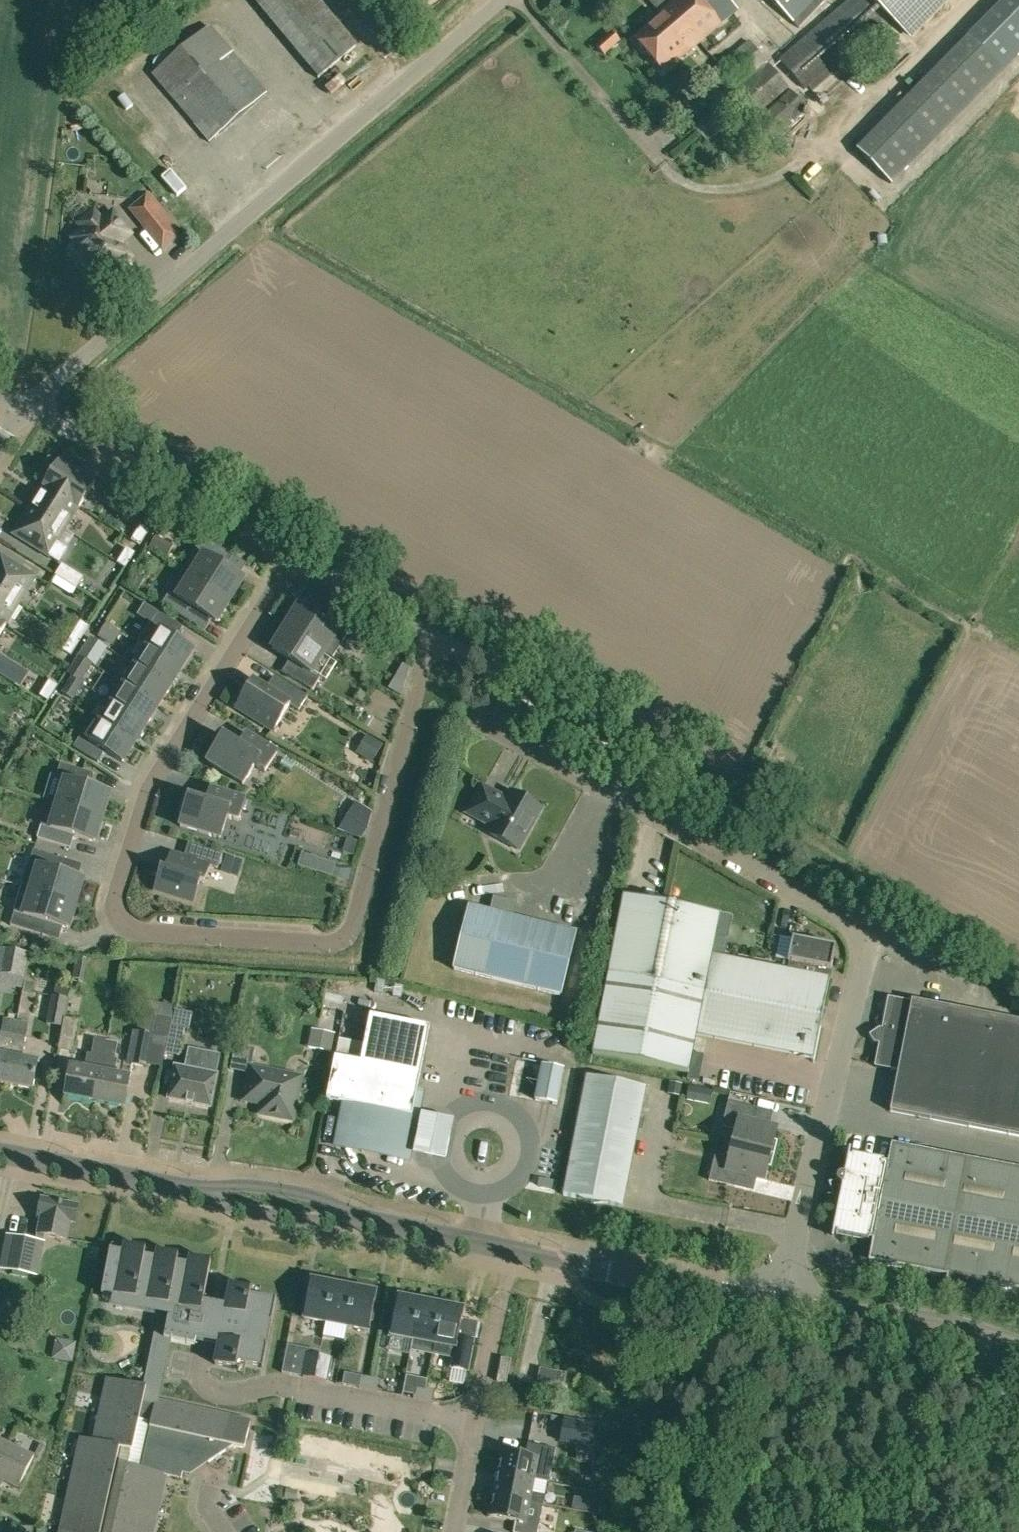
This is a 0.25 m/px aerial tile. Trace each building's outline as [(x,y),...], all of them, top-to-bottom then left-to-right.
[(318,77),(357,44),(320,0),(253,0),(318,77)] [(661,68),(675,57),(677,59),(736,9),(728,0),(673,0),(670,2),(668,0),(651,0),(663,14),(636,38),(661,68)] [(812,91),(859,50),(855,46),(882,23),(863,0),(847,0),(779,58),(805,89),(808,87),(812,91)] [(915,40),(954,0),(874,0),(915,40)] [(991,29),(1017,55),(1018,53),(1018,0),(991,29)] [(153,74),(209,140),(266,92),(209,25),(153,74)] [(615,44),(607,36),(596,45),(604,54),(615,44)] [(710,72),(750,120),(789,87),(749,40),(710,72)] [(859,153),(893,187),(1004,76),(969,42),(859,153)] [(755,123),(771,140),(806,106),(790,89),(755,123)] [(698,129),(708,140),(727,124),(717,113),(698,129)] [(174,155),(162,164),(183,190),(195,181),(174,155)] [(127,208),(154,241),(175,224),(148,191),(127,208)] [(89,257),(105,277),(108,275),(111,275),(117,270),(118,267),(131,256),(120,242),(130,233),(118,217),(114,221),(109,215),(102,220),(94,210),(79,223),(84,229),(73,238),(75,240),(74,243),(85,257),(89,257)] [(44,485),(79,506),(94,482),(58,459),(43,484),(44,485)] [(28,508),(64,530),(79,506),(44,485),(31,507),(29,506),(28,508)] [(49,555),(59,561),(67,548),(57,542),(64,530),(28,508),(12,533),(48,555),(49,555)] [(131,540),(140,545),(150,530),(141,524),(131,540)] [(150,547),(167,558),(177,542),(160,531),(150,547)] [(203,555),(190,576),(229,600),(243,578),(228,568),(227,564),(233,555),(203,536),(195,549),(203,555)] [(117,563),(126,568),(136,553),(127,548),(117,563)] [(20,601),(36,576),(0,554),(0,588),(20,601)] [(55,575),(77,588),(84,577),(62,564),(55,575)] [(161,604),(191,622),(197,614),(201,613),(216,622),(229,600),(190,576),(182,570),(161,604)] [(77,588),(67,582),(62,590),(72,596),(77,588)] [(5,625),(20,601),(0,588),(0,621),(5,625)] [(286,627),(325,652),(333,657),(354,623),(324,604),(318,613),(314,614),(299,605),(286,627)] [(159,628),(147,647),(181,668),(193,649),(178,639),(177,635),(183,627),(158,611),(151,623),(159,628)] [(81,621),(72,635),(80,641),(90,626),(81,621)] [(98,636),(113,645),(123,631),(107,621),(98,636)] [(365,623),(362,627),(379,636),(383,630),(366,621),(365,623)] [(282,671),(313,690),(320,678),(311,673),(325,652),(286,627),(272,649),(287,659),(288,662),(282,671)] [(80,641),(72,635),(63,650),(71,655),(80,641)] [(90,636),(78,655),(93,664),(97,666),(108,648),(90,636)] [(136,665),(170,686),(181,668),(147,647),(136,665)] [(82,682),(93,664),(78,655),(67,673),(82,682)] [(13,683),(21,670),(0,657),(0,675),(13,683)] [(389,687),(402,695),(410,667),(403,663),(389,687)] [(124,684),(159,706),(171,687),(170,686),(136,665),(124,684)] [(62,693),(72,699),(82,684),(72,677),(62,693)] [(115,687),(107,699),(148,725),(159,706),(124,684),(113,677),(111,680),(111,681),(112,681),(113,685),(115,687)] [(236,707),(273,731),(289,704),(299,710),(307,696),(280,679),(276,686),(270,682),(266,688),(253,680),(247,689),(244,687),(233,704),(236,706),(236,707)] [(40,695),(49,701),(58,685),(50,680),(40,695)] [(112,703),(101,721),(135,742),(146,725),(147,725),(148,725),(107,699),(107,700),(112,703)] [(73,746),(97,762),(103,753),(107,752),(122,762),(135,742),(101,721),(88,740),(80,735),(73,746)] [(207,761),(243,784),(254,766),(264,772),(277,753),(246,733),(239,745),(219,733),(210,748),(213,750),(207,761)] [(359,753),(372,761),(383,744),(369,736),(359,753)] [(65,779),(57,803),(102,817),(109,792),(92,787),(90,783),(94,773),(60,763),(56,776),(65,779)] [(179,826),(220,838),(226,818),(238,821),(245,799),(210,789),(206,802),(184,795),(178,812),(183,813),(179,826)] [(489,836),(517,851),(540,809),(512,794),(507,803),(482,790),(469,814),(493,828),(489,836)] [(36,838),(70,848),(73,839),(77,837),(94,842),(102,817),(57,803),(48,800),(36,838)] [(356,802),(347,816),(368,829),(373,813),(356,802)] [(347,838),(343,852),(353,855),(357,842),(347,838)] [(154,890),(192,902),(198,882),(203,883),(209,865),(217,868),(222,853),(188,842),(183,856),(171,853),(166,870),(161,869),(154,890)] [(38,865),(31,889),(75,903),(82,878),(66,873),(64,869),(67,859),(33,849),(29,862),(38,865)] [(242,860),(227,855),(222,871),(238,876),(242,860)] [(10,924),(43,935),(46,925),(50,923),(67,928),(70,917),(73,918),(77,906),(74,905),(75,903),(31,889),(21,887),(10,924)] [(453,971),(560,997),(575,935),(513,919),(516,902),(491,896),(488,913),(469,908),(453,971)] [(590,1053),(688,1073),(696,1033),(798,1052),(798,1053),(814,1056),(829,975),(821,974),(822,966),(830,967),(832,953),(831,953),(825,945),(826,943),(789,937),(785,960),(788,960),(786,969),(722,957),(708,954),(712,936),(716,915),(620,897),(590,1053)] [(722,957),(726,938),(712,936),(708,954),(722,957)] [(7,956),(5,962),(18,965),(20,959),(7,956)] [(73,978),(83,980),(87,960),(77,958),(73,978)] [(46,1023),(62,1026),(64,1017),(68,997),(70,985),(56,983),(54,994),(52,994),(46,1023)] [(911,998),(911,1000),(888,996),(875,1065),(898,1070),(890,1110),(1018,1135),(1018,1019),(911,998)] [(148,1066),(161,1068),(164,1053),(171,1018),(174,1005),(144,999),(138,1030),(133,1029),(126,1063),(148,1066)] [(341,1143),(403,1156),(429,1028),(369,1016),(364,1044),(338,1038),(334,1058),(326,1100),(349,1104),(341,1143)] [(5,1082),(17,1019),(5,1017),(2,1035),(0,1035),(0,1082),(5,1082)] [(64,1017),(62,1026),(58,1049),(74,1052),(80,1020),(64,1017)] [(187,1021),(171,1018),(164,1053),(180,1056),(187,1021)] [(5,1082),(33,1088),(38,1060),(22,1057),(29,1021),(17,1019),(5,1082)] [(312,1029),(308,1048),(331,1053),(335,1034),(312,1029)] [(28,1043),(47,1050),(51,1039),(33,1032),(28,1043)] [(65,1095),(94,1101),(106,1041),(95,1039),(92,1054),(88,1054),(85,1068),(71,1066),(65,1095)] [(94,1101),(124,1107),(129,1077),(114,1074),(117,1059),(114,1059),(117,1043),(106,1041),(94,1101)] [(269,1114),(293,1119),(302,1076),(251,1066),(255,1048),(237,1044),(232,1068),(250,1072),(244,1099),(271,1105),(269,1114)] [(170,1097),(211,1105),(221,1054),(189,1047),(185,1067),(176,1066),(170,1097)] [(557,1105),(564,1069),(542,1065),(535,1101),(557,1105)] [(564,1194),(622,1205),(646,1087),(587,1075),(564,1194)] [(670,1081),(668,1090),(679,1092),(681,1083),(670,1081)] [(731,1146),(770,1156),(777,1127),(750,1121),(753,1107),(728,1100),(722,1125),(736,1128),(731,1146)] [(441,1117),(419,1113),(411,1155),(434,1160),(445,1162),(454,1120),(441,1117)] [(984,1303),(988,1283),(1018,1289),(1018,1166),(891,1142),(888,1161),(847,1153),(844,1173),(842,1173),(841,1173),(840,1173),(839,1174),(838,1175),(837,1176),(837,1177),(837,1178),(837,1179),(838,1181),(838,1182),(839,1183),(840,1183),(842,1183),(832,1232),(872,1240),(868,1260),(947,1275),(943,1295),(984,1303)] [(709,1179),(734,1185),(738,1172),(764,1178),(770,1156),(731,1146),(728,1158),(715,1155),(709,1179)] [(38,1233),(67,1238),(70,1221),(75,1222),(78,1205),(41,1198),(37,1220),(40,1221),(38,1233)] [(1,1268),(38,1275),(43,1242),(35,1241),(7,1236),(1,1268)] [(166,1475),(181,1478),(186,1457),(191,1458),(201,1451),(208,1462),(219,1454),(233,1445),(244,1447),(250,1420),(157,1400),(169,1338),(195,1343),(196,1337),(219,1341),(215,1364),(236,1368),(237,1361),(262,1366),(262,1367),(263,1367),(267,1344),(266,1344),(270,1321),(272,1322),(276,1299),(275,1299),(275,1300),(250,1295),(251,1289),(230,1285),(226,1308),(202,1304),(211,1261),(190,1257),(188,1267),(176,1265),(178,1255),(158,1251),(156,1261),(144,1258),(146,1248),(125,1244),(123,1254),(111,1252),(112,1249),(110,1248),(101,1293),(103,1293),(103,1292),(162,1303),(146,1386),(107,1378),(93,1440),(80,1437),(59,1531),(154,1531),(166,1475)] [(304,1318),(325,1322),(332,1284),(311,1280),(304,1318)] [(325,1322),(347,1326),(354,1289),(332,1284),(325,1322)] [(347,1326),(369,1330),(376,1293),(354,1289),(347,1326)] [(391,1334),(412,1338),(419,1301),(398,1297),(391,1334)] [(419,1301),(412,1338),(410,1349),(432,1353),(434,1342),(441,1305),(419,1301)] [(434,1342),(432,1353),(452,1357),(450,1368),(468,1371),(475,1338),(459,1335),(463,1310),(441,1305),(434,1342)] [(55,1360),(70,1363),(73,1347),(57,1344),(55,1360)] [(295,1347),(286,1346),(282,1372),(290,1374),(295,1347)] [(303,1376),(314,1378),(319,1355),(307,1353),(303,1376)] [(314,1378),(326,1381),(331,1357),(319,1355),(314,1378)] [(497,1380),(507,1382),(511,1359),(501,1357),(497,1380)] [(537,1378),(563,1384),(566,1373),(540,1367),(537,1378)] [(359,1387),(369,1389),(371,1377),(361,1375),(359,1387)] [(413,1398),(423,1399),(425,1388),(427,1379),(409,1375),(406,1392),(414,1394),(413,1398)] [(369,1389),(379,1391),(381,1379),(371,1377),(369,1389)] [(423,1399),(433,1401),(435,1390),(425,1388),(423,1399)] [(594,1424),(564,1418),(560,1441),(589,1447),(594,1424)] [(8,1443),(0,1439),(0,1459),(8,1443)] [(18,1487),(34,1455),(8,1443),(0,1459),(0,1486),(1,1487),(4,1480),(18,1487)] [(503,1450),(499,1472),(531,1478),(549,1481),(556,1448),(528,1443),(526,1455),(503,1450)] [(309,1464),(351,1471),(354,1455),(312,1448),(309,1464)] [(499,1472),(494,1494),(542,1504),(544,1495),(529,1492),(531,1478),(499,1472)] [(285,1497),(295,1499),(296,1491),(287,1489),(285,1497)] [(546,1492),(543,1506),(558,1509),(561,1495),(546,1492)] [(542,1504),(494,1494),(490,1516),(515,1521),(513,1531),(538,1531),(543,1504),(542,1504)] [(584,1511),(593,1513),(596,1501),(586,1499),(584,1511)]
